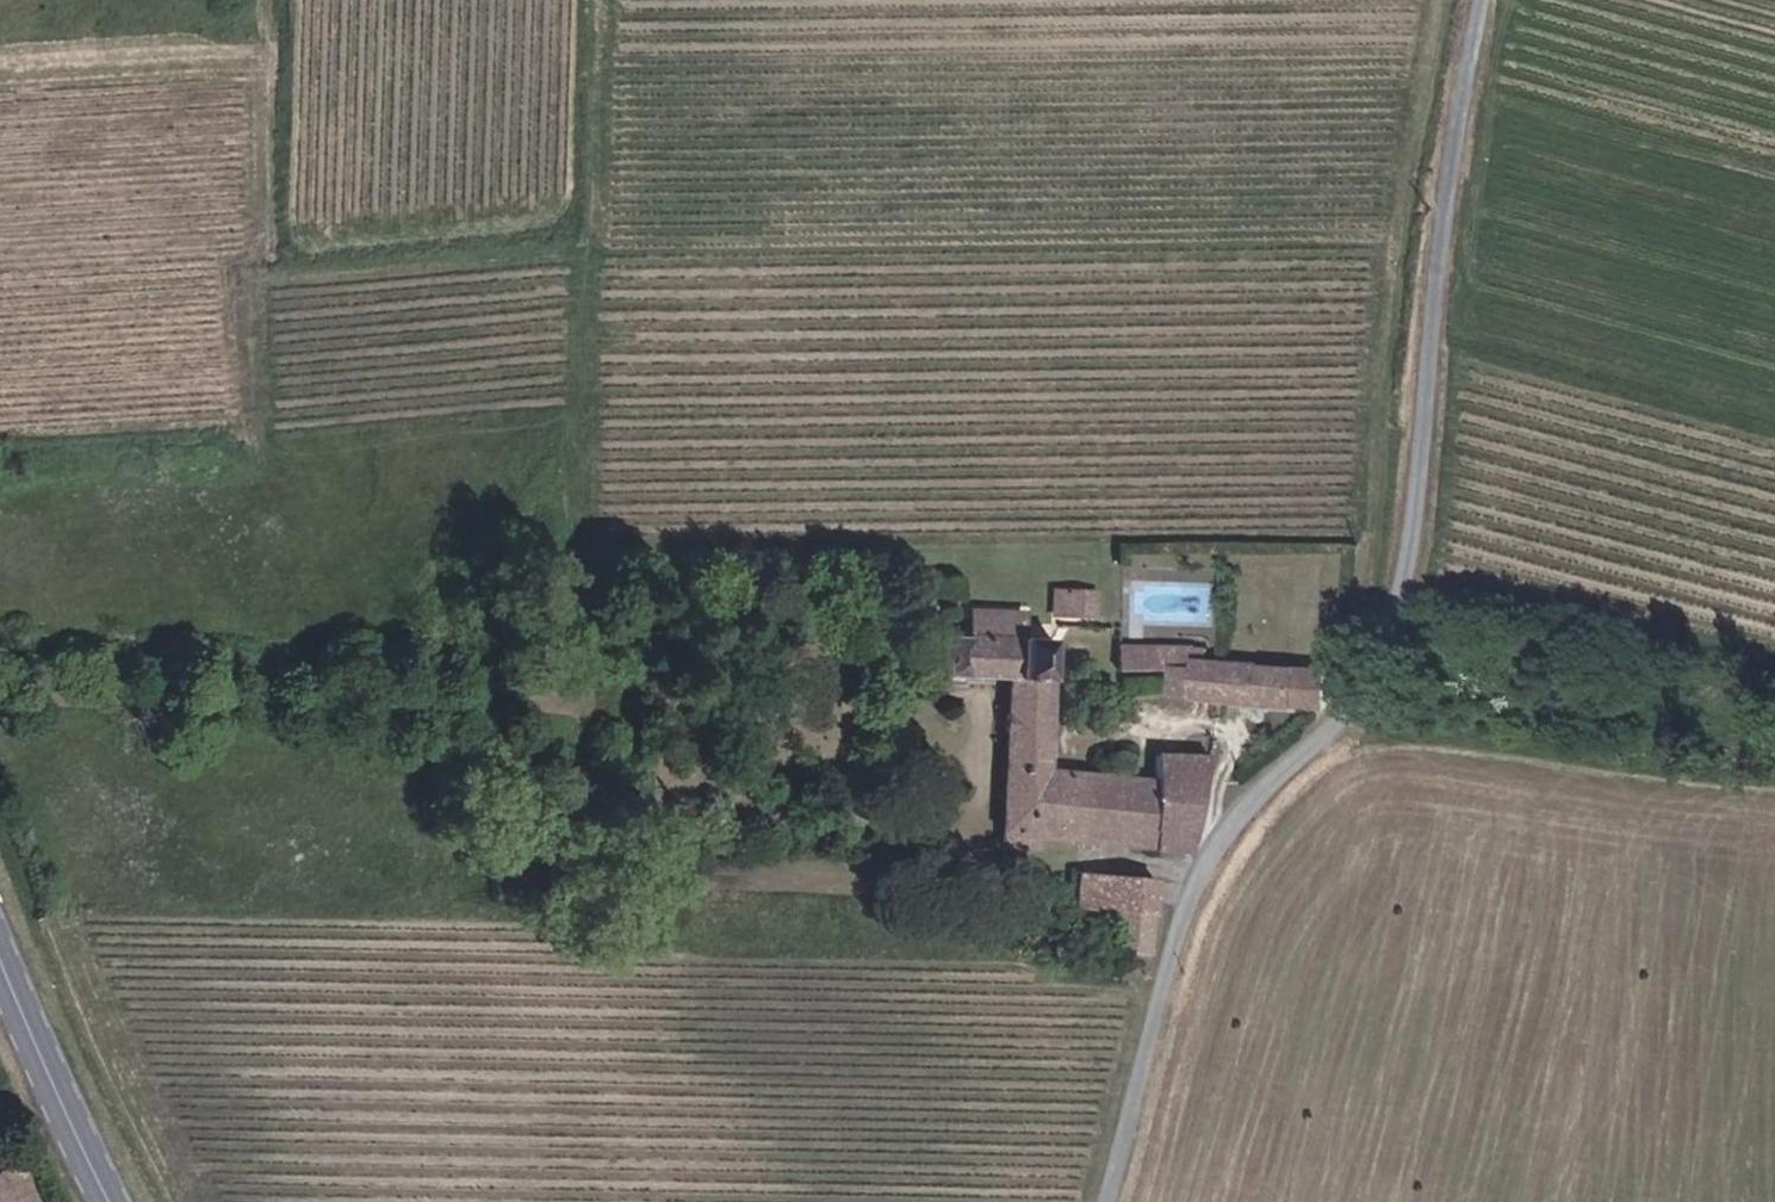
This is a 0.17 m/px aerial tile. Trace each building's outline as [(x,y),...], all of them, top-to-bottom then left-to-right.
[(1076,600),(968,594),(966,628),(1031,635),(1021,802),(1064,805),(1065,796),(1212,802),(1219,708),(1151,705),(1152,730),(1069,727),(1076,600)] [(1355,666),(1357,665),(1358,630),(1233,622),(1234,609),(1223,609),(1223,607),(1143,602),(1142,627),(1201,630),(1201,658),(1355,666)] [(1178,849),(1111,846),(1109,881),(1128,882),(1127,924),(1175,927),(1178,849)] [(0,1152),(0,1201),(43,1201),(65,1192),(47,1150),(26,1161),(17,1144),(0,1152)]
